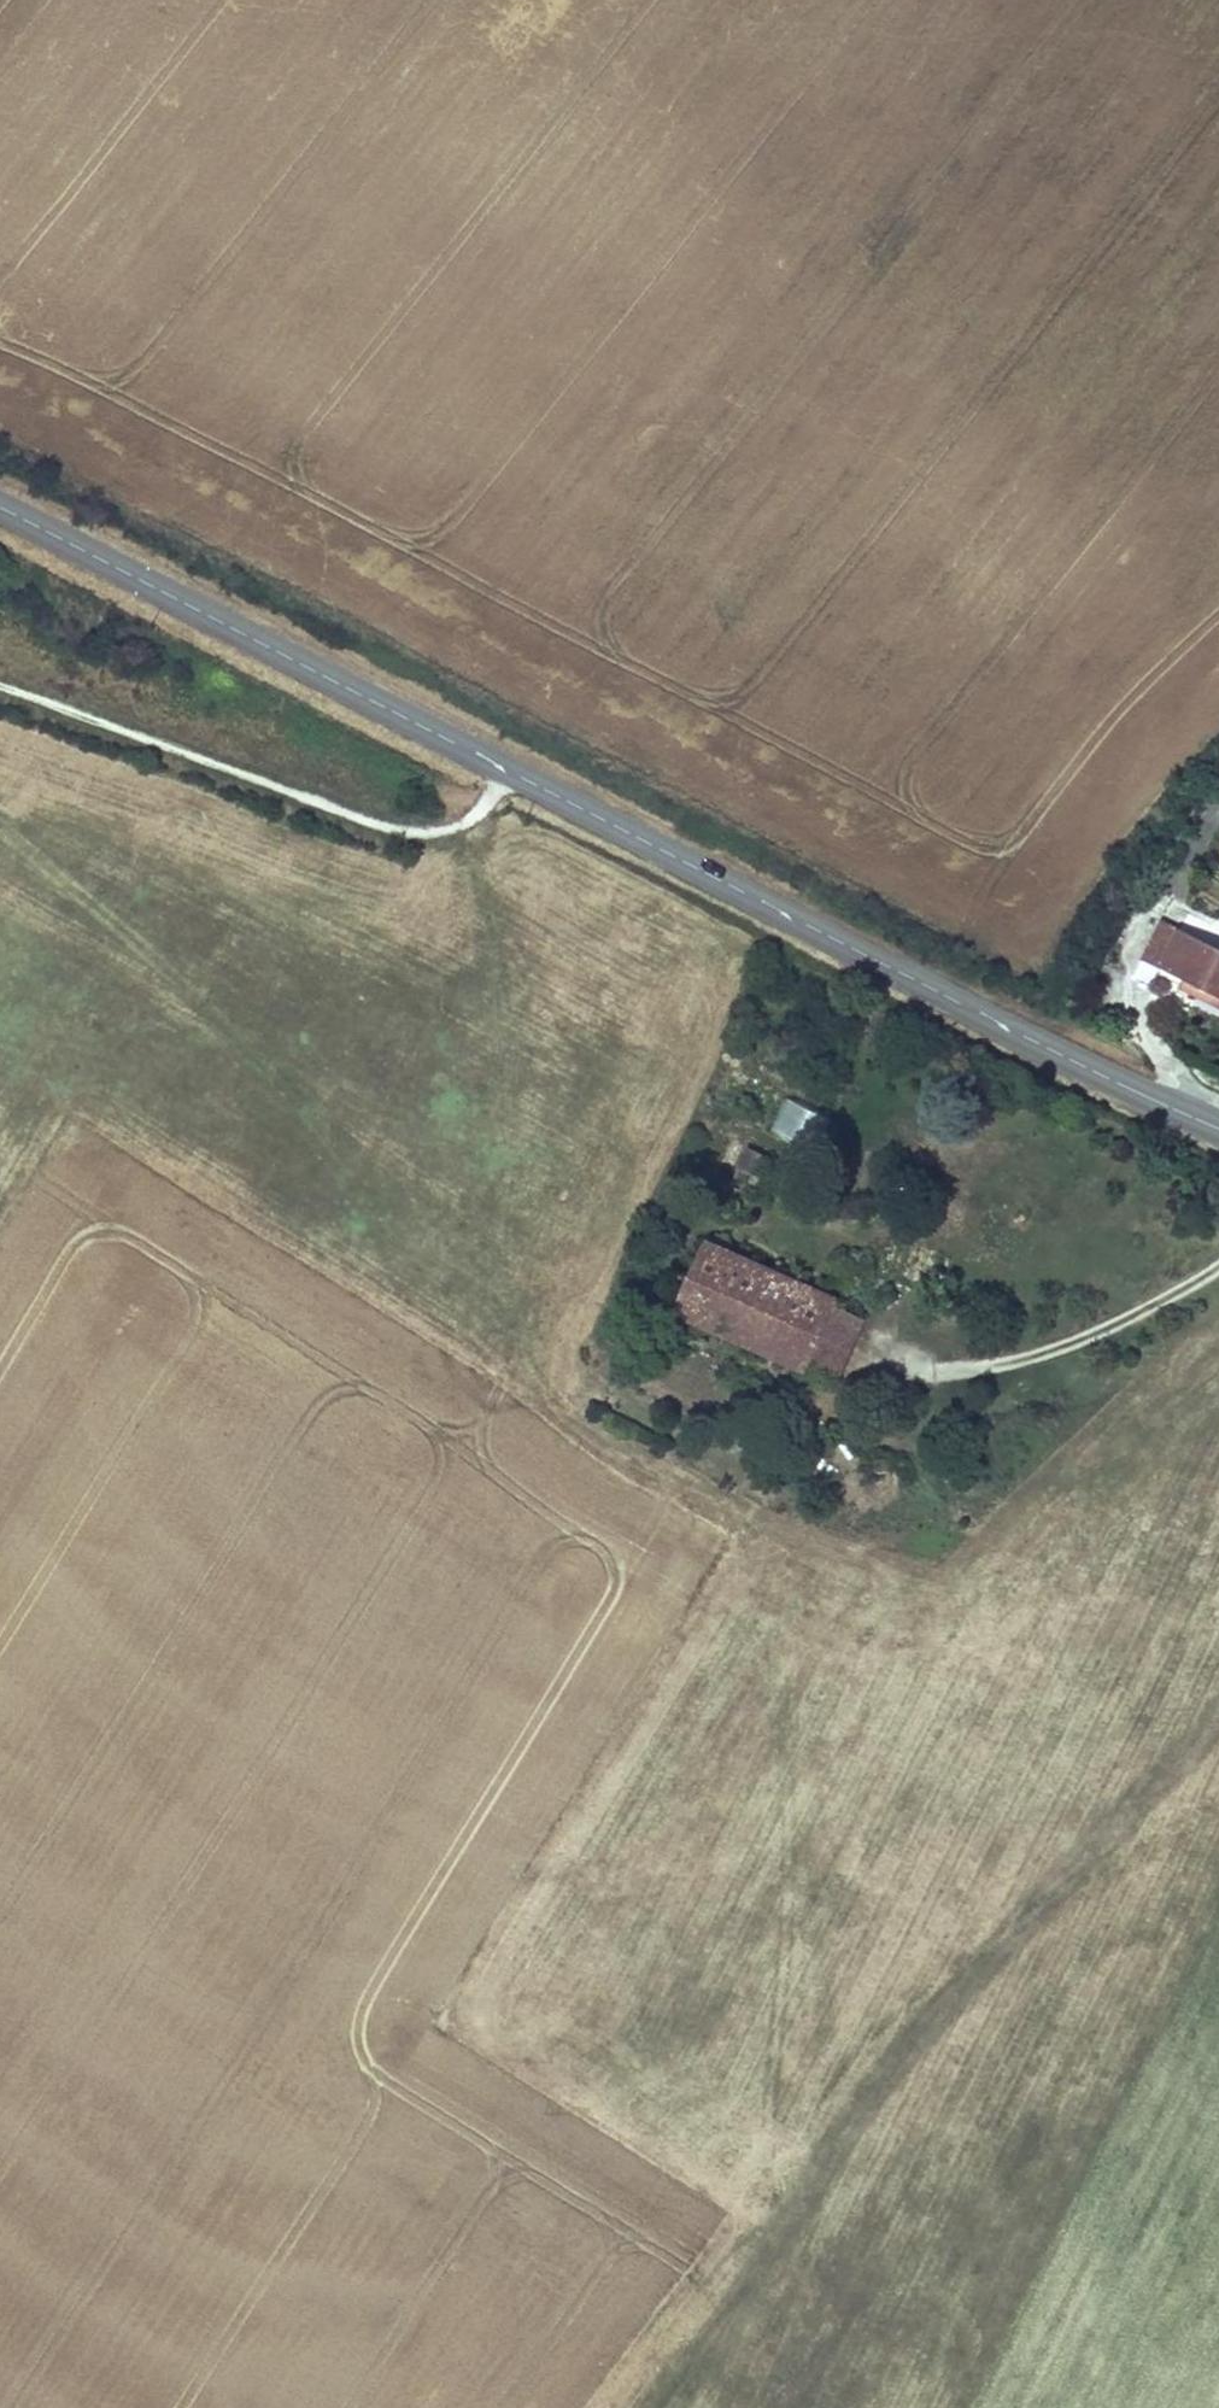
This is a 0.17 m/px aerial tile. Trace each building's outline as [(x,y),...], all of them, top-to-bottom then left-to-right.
[(1146,953),(1167,916),(1148,905),(1126,942),(1146,953)] [(1167,916),(1146,953),(1163,963),(1159,972),(1215,1002),(1218,995),(1218,943),(1167,916)] [(771,1129),(814,1148),(830,1114),(787,1094),(771,1129)] [(740,1169),(774,1176),(778,1153),(745,1146),(740,1169)] [(806,1370),(835,1304),(707,1243),(677,1311),(704,1323),(720,1290),(758,1311),(794,1326),(779,1358),(806,1370)] [(720,1290),(704,1323),(779,1358),(794,1326),(758,1311),(720,1290)] [(864,1318),(835,1304),(806,1370),(835,1383),(864,1318)]
